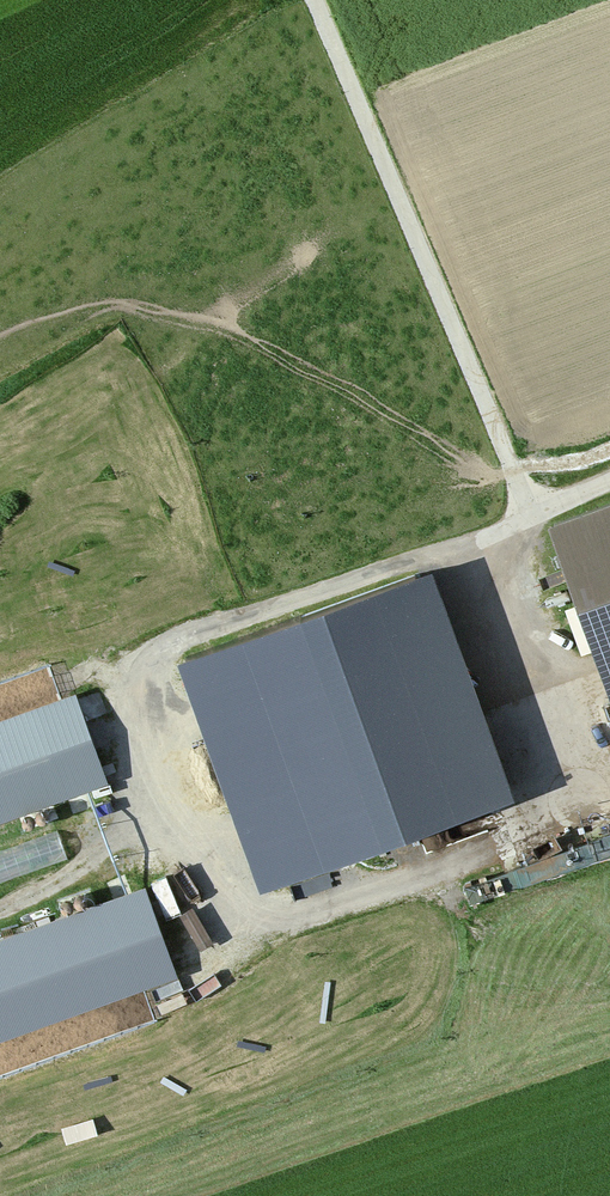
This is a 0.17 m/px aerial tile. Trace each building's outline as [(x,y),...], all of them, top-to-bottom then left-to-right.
[(550,518),(578,600),(565,605),(582,651),(595,647),(609,690),(609,496),(550,518)] [(431,570),(189,655),(270,881),(511,795),(431,570)] [(0,716),(0,814),(109,775),(78,688),(0,716)] [(69,857),(60,829),(0,847),(0,879),(69,857)] [(0,936),(0,1034),(180,970),(149,883),(0,936)]
